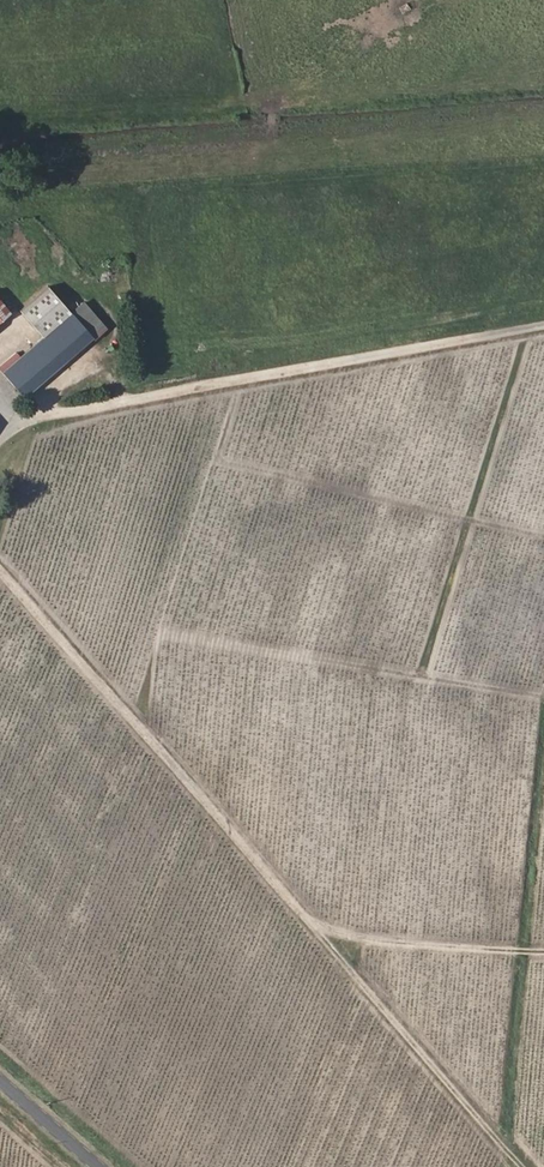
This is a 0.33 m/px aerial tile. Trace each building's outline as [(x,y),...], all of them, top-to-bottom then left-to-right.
[(44,335),(3,371),(25,396),(107,324),(85,299),(72,311),(50,286),(22,310),(44,335)] [(14,308),(0,292),(0,321),(14,308)]
